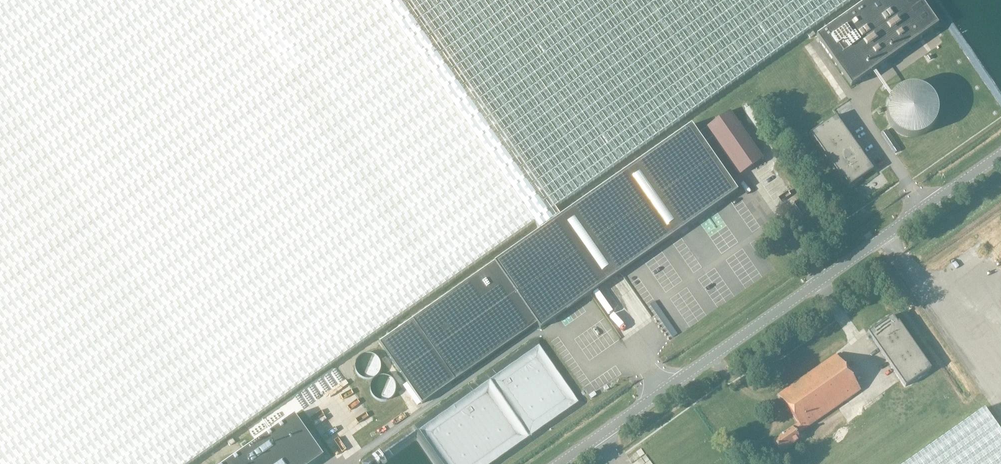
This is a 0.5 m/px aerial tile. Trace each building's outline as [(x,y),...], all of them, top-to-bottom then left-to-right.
[(534,223),(540,231),(379,343),(422,404),(537,324),(540,329),(736,190),(704,144),(697,134),(691,125),(560,216),(555,208),(852,0),(0,0),(0,463),(190,463),(534,223)] [(851,87),(938,26),(920,0),(869,0),(816,37),(851,87)] [(905,136),(909,137),(914,137),(918,136),(922,135),(926,133),(930,130),(933,127),(935,123),(937,119),(938,115),(938,110),(937,106),(936,102),(934,98),(931,94),(928,91),(924,89),(920,87),(916,86),(911,86),(907,86),(903,87),(899,89),(895,92),(892,95),(890,99),(888,103),(887,107),(886,111),(887,116),(888,120),(890,124),(892,128),(895,131),(899,133),(905,136)] [(731,110),(697,134),(704,144),(714,137),(741,175),(764,158),(731,110)] [(835,116),(810,134),(847,188),(873,170),(835,116)] [(611,316),(606,320),(621,342),(626,339),(611,316)] [(892,316),(868,333),(905,387),(931,369),(898,322),(897,323),(892,316)] [(774,441),(781,453),(801,439),(798,435),(861,390),(837,355),(779,395),(800,423),(774,441)] [(985,409),(905,463),(1000,463),(1000,432),(985,409)] [(324,456),(295,414),(222,463),(313,463),(324,456)]
